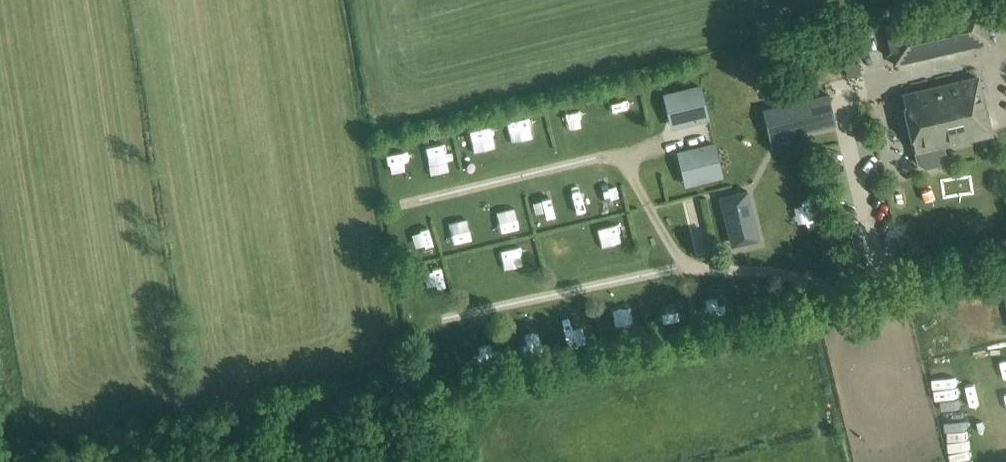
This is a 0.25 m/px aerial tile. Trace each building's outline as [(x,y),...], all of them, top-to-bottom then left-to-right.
[(894,65),(991,43),(982,2),(885,24),(894,65)] [(858,62),(844,65),(846,77),(861,74),(858,62)] [(979,75),(902,93),(917,154),(994,135),(979,75)] [(698,84),(671,91),(678,122),(705,115),(698,84)] [(796,101),(763,108),(772,139),(836,125),(826,84),(806,89),(807,93),(795,96),(796,101)] [(607,121),(622,117),(617,101),(603,105),(607,121)] [(558,109),(560,127),(581,124),(579,107),(558,109)] [(495,130),(472,133),(475,153),(498,151),(495,130)] [(711,141),(684,147),(692,178),(719,172),(711,141)] [(749,190),(720,197),(732,247),(761,240),(749,190)] [(515,212),(496,215),(499,232),(518,229),(515,212)] [(483,222),(457,225),(459,244),(485,241),(483,222)] [(610,249),(627,245),(623,227),(606,231),(610,249)] [(435,235),(414,239),(418,257),(439,252),(435,235)] [(514,270),(532,264),(526,245),(508,250),(514,270)] [(426,283),(441,280),(438,263),(422,266),(426,283)] [(630,307),(609,310),(612,325),(632,322),(630,307)]
